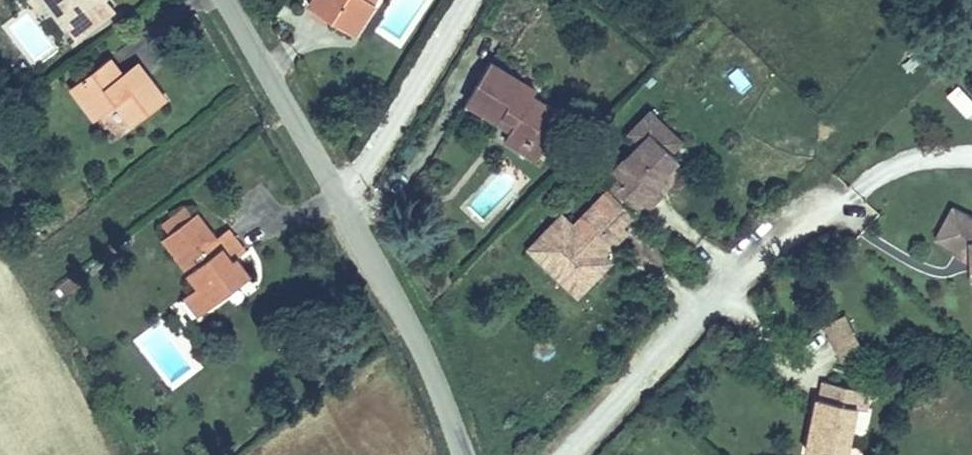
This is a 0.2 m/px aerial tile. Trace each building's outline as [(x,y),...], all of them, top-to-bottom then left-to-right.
[(79,0),(50,0),(60,14),(79,0)] [(357,37),(380,2),(377,0),(316,0),(311,7),(357,37)] [(128,115),(165,89),(137,52),(116,68),(102,49),(65,78),(87,109),(115,93),(128,115)] [(494,134),(510,145),(525,123),(543,133),(551,120),(535,110),(545,96),(528,84),(532,78),(488,50),(460,93),(489,112),(495,102),(509,112),(503,121),(494,134)] [(738,65),(725,76),(740,94),(753,83),(738,65)] [(945,94),(967,116),(971,110),(971,95),(957,81),(945,94)] [(560,106),(545,96),(535,110),(551,120),(560,106)] [(616,163),(620,166),(646,192),(651,198),(667,182),(661,177),(670,169),(679,170),(681,159),(675,154),(680,149),(673,141),(657,129),(668,115),(655,101),(632,126),(642,136),(616,163)] [(489,112),(503,121),(509,112),(495,102),(489,112)] [(682,129),(668,115),(657,129),(673,141),(682,129)] [(525,123),(510,145),(528,157),(543,133),(525,123)] [(620,166),(611,175),(637,202),(646,192),(620,166)] [(611,175),(598,189),(625,214),(637,202),(611,175)] [(531,234),(553,257),(560,251),(570,265),(579,261),(590,273),(613,250),(607,244),(630,220),(625,214),(598,189),(578,210),(564,200),(531,234)] [(241,240),(222,215),(209,225),(187,201),(150,232),(190,280),(178,289),(194,314),(248,269),(233,247),(241,240)] [(964,201),(944,231),(964,243),(962,250),(971,256),(971,206),(964,201)] [(560,251),(553,257),(579,283),(590,273),(579,261),(570,265),(560,251)] [(847,309),(830,318),(837,332),(855,322),(847,309)] [(842,445),(843,445),(855,392),(864,394),(868,373),(827,364),(823,384),(811,381),(799,435),(814,439),(811,454),(840,454),(842,445)]
